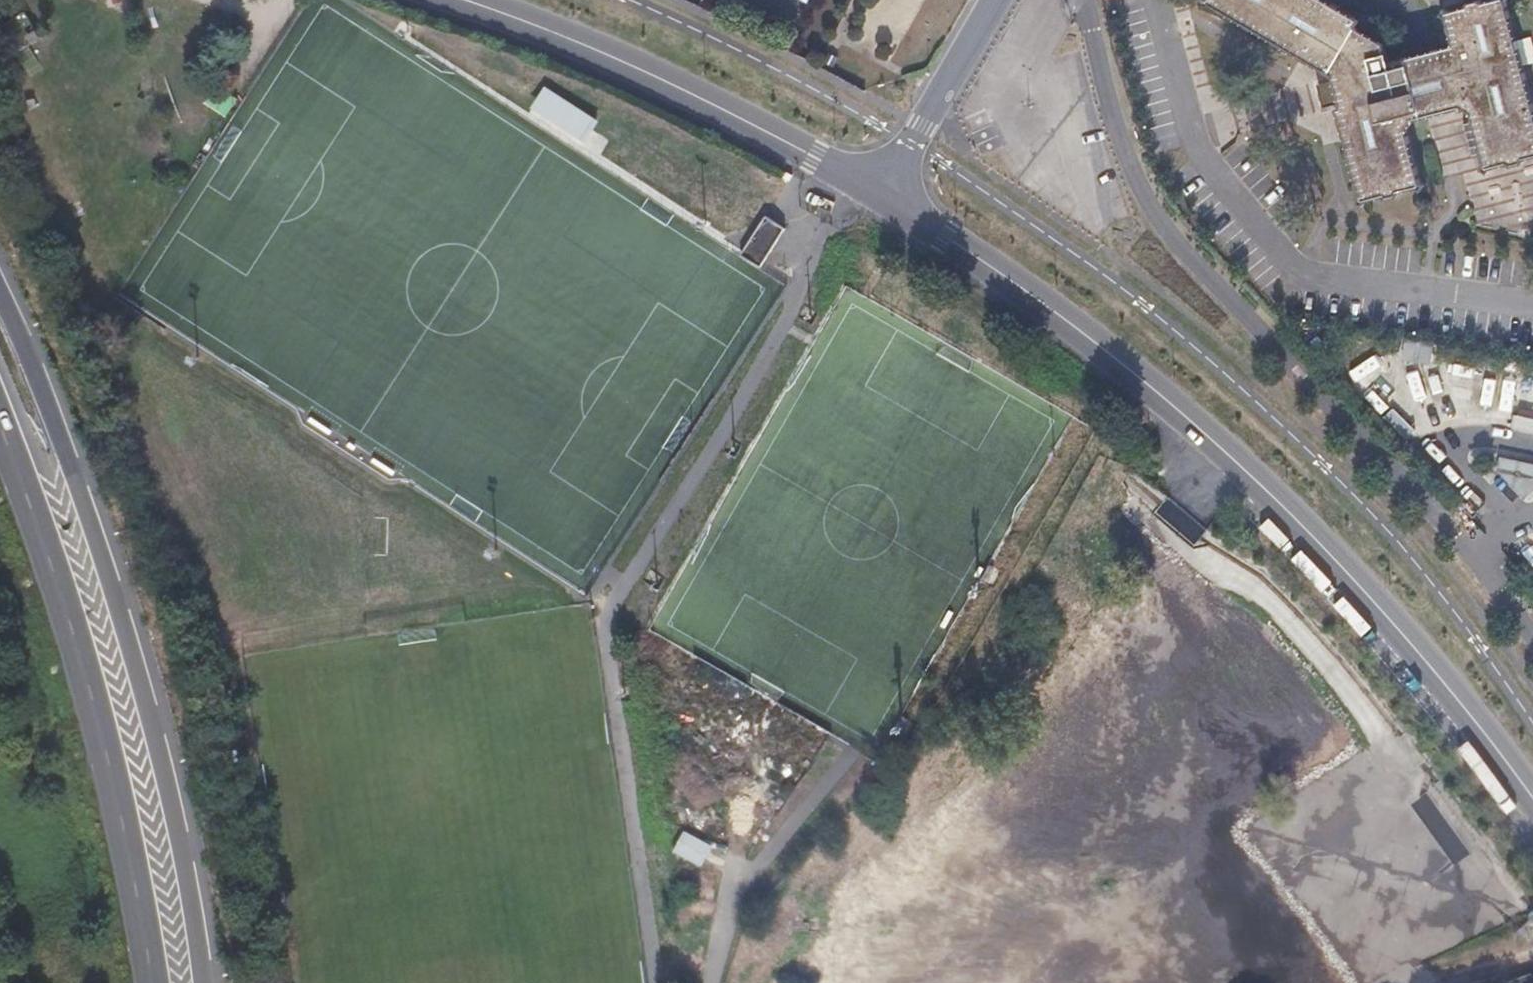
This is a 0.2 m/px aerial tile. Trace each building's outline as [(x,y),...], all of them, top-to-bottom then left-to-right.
[(1328,0),(1202,0),(1203,8),(1211,7),(1331,78),(1337,107),(1334,107),(1358,198),(1356,201),(1361,206),(1365,202),(1380,198),(1384,200),(1395,197),(1398,193),(1415,189),(1418,191),(1423,184),(1418,181),(1408,133),(1413,121),(1460,110),(1469,116),(1471,125),(1463,127),(1471,156),(1479,154),(1482,166),(1480,170),(1488,175),(1491,169),(1507,165),(1511,167),(1521,164),(1523,161),(1532,158),(1532,107),(1504,0),(1467,0),(1464,4),(1446,8),(1443,7),(1439,13),(1443,16),(1451,44),(1385,58),(1382,43),(1356,26),(1360,19),(1328,0)] [(544,85),(530,106),(583,143),(598,121),(544,85)] [(766,217),(741,256),(760,268),(785,229),(766,217)] [(1532,489),(1532,462),(1499,454),(1493,480),(1532,489)] [(681,829),(672,851),(701,863),(710,841),(681,829)]
